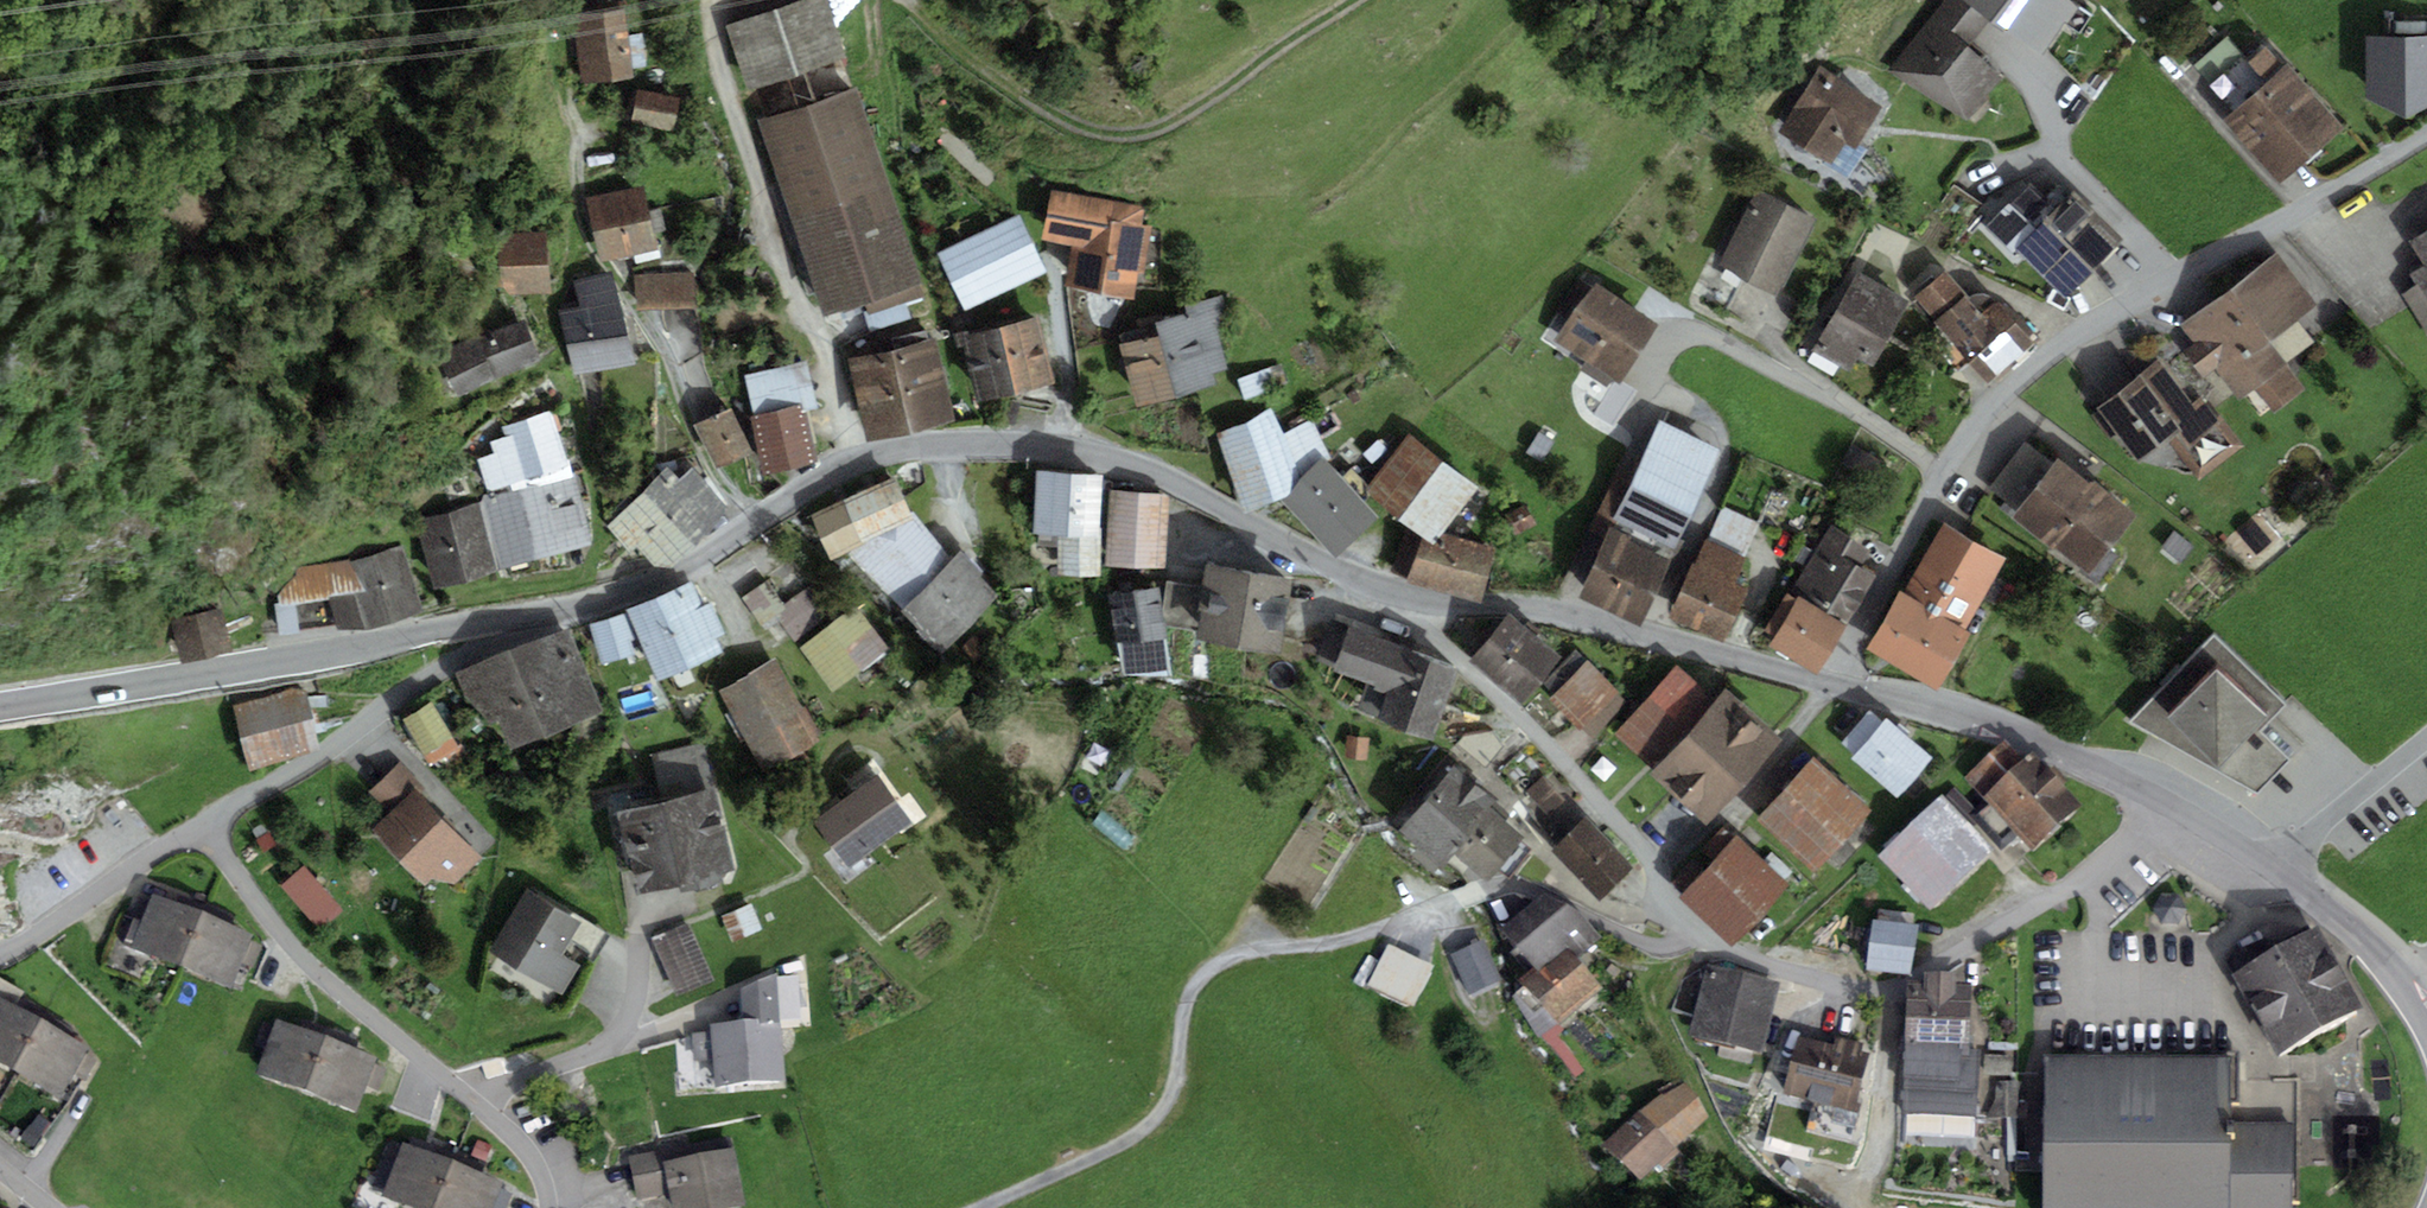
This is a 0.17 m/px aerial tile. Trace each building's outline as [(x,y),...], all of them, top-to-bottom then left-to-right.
[(746,92),(846,58),(827,0),(799,0),(724,25),(746,92)] [(1991,22),(1962,0),(1943,0),(1893,68),(1970,125),(2006,77),(1970,51),(1991,22)] [(1991,22),(2042,55),(2077,9),(2069,0),(1962,0),(1991,22)] [(581,86),(634,80),(626,10),(573,16),(581,86)] [(2395,36),(2426,36),(2426,21),(2395,21),(2395,36)] [(2208,84),(2242,54),(2226,36),(2193,66),(2208,84)] [(2366,36),(2367,99),(2409,120),(2426,109),(2426,36),(2395,36),(2366,36)] [(2267,83),(2284,68),(2266,47),(2249,62),(2267,83)] [(2251,152),(2315,96),(2288,64),(2284,68),(2267,83),(2224,121),(2251,152)] [(1882,108),(1820,65),(1779,131),(1832,166),(1845,145),(1855,150),(1882,108)] [(856,88),(757,121),(823,318),(866,304),(869,315),(925,297),(921,286),(856,88)] [(681,99),(637,90),(631,122),(675,131),(681,99)] [(2279,184),(2343,127),(2315,96),(2251,152),(2279,184)] [(588,198),(600,263),(658,252),(646,187),(588,198)] [(1777,296),(1816,220),(1757,190),(1718,266),(1777,296)] [(1143,225),(1145,207),(1081,197),(1052,192),(1042,239),(1074,247),(1067,290),(1131,300),(1135,274),(1144,276),(1152,226),(1143,225)] [(2016,249),(2042,276),(2096,223),(2070,197),(2037,230),(2016,249)] [(1985,225),(2012,253),(2016,249),(2037,230),(2010,202),(1985,225)] [(938,252),(964,311),(1046,274),(1019,215),(938,252)] [(2042,276),(2066,300),(2120,247),(2096,223),(2042,276)] [(2411,241),(2426,265),(2412,274),(2418,283),(2401,294),(2426,335),(2426,231),(2411,241)] [(549,293),(547,233),(499,235),(501,295),(549,293)] [(2278,255),(2231,290),(2270,342),(2317,306),(2278,255)] [(632,363),(613,271),(572,280),(579,309),(560,313),(574,376),(632,363)] [(635,275),(637,310),(696,306),(694,272),(635,275)] [(1874,366),(1909,301),(1854,272),(1811,351),(1849,371),(1856,357),(1874,366)] [(1914,297),(1934,322),(1966,296),(1946,272),(1914,297)] [(1620,386),(1658,325),(1598,285),(1554,340),(1587,363),(1611,380),(1620,386)] [(2270,342),(2231,290),(2183,327),(2195,343),(2184,352),(2204,378),(2215,369),(2239,401),(2255,389),(2287,364),(2270,342)] [(1966,296),(1934,322),(1989,384),(2039,339),(2005,302),(2001,305),(1998,302),(1997,303),(1991,298),(1986,295),(1979,295),(1975,296),(1971,297),(1968,299),(1966,296)] [(1158,337),(1175,399),(1218,388),(1214,373),(1229,369),(1217,324),(1231,321),(1224,296),(1185,306),(1188,315),(1155,324),(1158,337)] [(1055,385),(1038,319),(961,338),(978,404),(1055,385)] [(494,376),(540,360),(526,320),(480,336),(439,356),(458,397),(494,376)] [(1175,399),(1158,337),(1120,347),(1137,410),(1175,399)] [(903,346),(892,349),(911,433),(954,422),(934,339),(903,346)] [(867,443),(911,433),(892,349),(847,360),(867,443)] [(817,409),(807,362),(744,376),(753,415),(800,405),(802,412),(817,409)] [(2136,462),(2178,432),(2188,446),(2223,422),(2203,395),(2190,404),(2160,362),(2097,406),(2136,462)] [(1606,388),(1611,380),(1587,363),(1581,371),(1606,388)] [(2305,388),(2287,364),(2255,389),(2273,412),(2305,388)] [(753,415),(750,416),(764,476),(814,465),(802,412),(800,405),(753,415)] [(730,408),(694,425),(717,469),(754,453),(730,408)] [(1272,408),(1217,434),(1245,515),(1281,499),(1296,493),(1293,486),(1321,458),(1326,463),(1332,458),(1312,420),(1283,436),(1272,408)] [(490,442),(494,455),(478,460),(487,490),(570,465),(554,413),(503,428),(506,438),(490,442)] [(1633,477),(1613,520),(1675,548),(1721,448),(1660,420),(1633,477)] [(1541,461),(1553,442),(1539,433),(1527,452),(1541,461)] [(1478,488),(1410,435),(1365,492),(1423,537),(1434,545),(1442,534),(1478,488)] [(2019,512),(2055,463),(2025,442),(1989,490),(2019,512)] [(1326,463),(1321,458),(1293,486),(1296,493),(1281,499),(1336,559),(1379,520),(1326,463)] [(2136,517),(2058,459),(2055,463),(2019,512),(2014,518),(2093,575),(2136,517)] [(663,575),(729,509),(691,470),(681,480),(669,468),(607,529),(631,552),(636,548),(663,575)] [(1598,513),(1613,520),(1633,477),(1618,470),(1598,513)] [(1103,529),(1099,529),(1102,475),(1038,471),(1034,535),(1059,536),(1057,576),(1099,579),(1103,529)] [(594,544),(576,478),(527,491),(545,557),(594,544)] [(830,559),(913,520),(910,513),(893,479),(811,518),(830,559)] [(497,570),(545,557),(527,491),(479,504),(497,570)] [(1165,570),(1169,495),(1110,492),(1107,568),(1165,570)] [(497,570),(479,504),(416,521),(433,586),(497,570)] [(1722,507),(1707,539),(1745,557),(1760,524),(1722,507)] [(848,553),(902,609),(952,560),(915,512),(910,513),(913,520),(848,553)] [(1945,522),(1904,593),(1966,630),(2008,559),(1945,522)] [(1831,526),(1793,588),(1848,622),(1877,576),(1863,568),(1873,552),(1831,526)] [(1579,600),(1609,613),(1638,546),(1608,533),(1579,600)] [(2180,563),(2192,547),(2174,533),(2162,550),(2180,563)] [(1496,548),(1442,534),(1434,545),(1423,537),(1407,581),(1480,605),(1496,548)] [(1707,539),(1695,564),(1735,582),(1746,557),(1745,557),(1707,539)] [(349,559),(274,572),(281,604),(274,606),(277,635),(337,624),(337,631),(422,612),(403,545),(349,559)] [(1642,628),(1671,560),(1638,546),(1609,613),(1642,628)] [(902,609),(899,612),(940,653),(1002,593),(961,552),(952,560),(902,609)] [(1670,615),(1725,641),(1749,589),(1735,582),(1695,564),(1693,563),(1670,615)] [(1280,654),(1290,579),(1206,568),(1203,586),(1197,631),(1195,643),(1280,654)] [(785,606),(767,581),(742,599),(765,632),(777,623),(772,616),(785,606)] [(1203,586),(1168,581),(1162,606),(1165,626),(1197,631),(1203,586)] [(690,582),(627,611),(639,640),(657,681),(721,653),(715,639),(725,635),(711,604),(702,608),(690,582)] [(777,623),(798,650),(838,619),(812,585),(785,606),(772,616),(777,623)] [(1162,606),(1160,589),(1109,596),(1122,676),(1172,678),(1165,626),(1162,606)] [(1904,593),(1899,591),(1865,649),(1937,692),(1972,633),(1966,630),(1904,593)] [(1817,676),(1846,626),(1799,595),(1796,600),(1787,595),(1766,632),(1774,637),(1768,648),(1817,676)] [(832,693),(890,649),(856,605),(838,619),(798,650),(832,693)] [(171,623),(182,664),(232,651),(220,609),(171,623)] [(639,640),(627,611),(588,626),(604,666),(636,653),(632,643),(639,640)] [(1521,706),(1562,657),(1508,613),(1468,662),(1521,706)] [(1332,669),(1389,690),(1378,721),(1431,740),(1458,669),(1405,649),(1347,628),(1330,622),(1316,661),(1333,667),(1332,669)] [(604,713),(570,629),(457,674),(490,758),(604,713)] [(2285,707),(2214,635),(2129,719),(2259,792),(2291,762),(2262,730),(2285,707)] [(1597,743),(1634,705),(1587,661),(1577,650),(1543,685),(1553,696),(1550,699),(1597,743)] [(823,742),(776,659),(719,692),(767,774),(823,742)] [(1614,732),(1654,769),(1716,704),(1677,667),(1614,732)] [(249,771),(321,749),(301,687),(230,709),(249,771)] [(1783,744),(1727,691),(1716,704),(1654,769),(1650,773),(1706,825),(1783,744)] [(459,749),(431,703),(401,720),(429,767),(459,749)] [(1898,798),(1932,757),(1886,718),(1882,723),(1869,712),(1842,744),(1855,754),(1851,759),(1898,798)] [(1965,776),(1983,796),(2024,759),(2005,739),(1965,776)] [(663,803),(717,790),(705,742),(652,754),(663,803)] [(2024,759),(1983,796),(2032,850),(2081,806),(2062,786),(2069,780),(2055,765),(2049,771),(2032,752),(2024,759)] [(1815,872),(1871,811),(1812,758),(1756,819),(1815,872)] [(414,789),(419,794),(426,787),(399,761),(369,793),(390,813),(414,789)] [(1395,835),(1436,870),(1453,852),(1490,808),(1496,801),(1455,766),(1395,835)] [(1569,832),(1584,817),(1543,774),(1527,790),(1569,832)] [(912,824),(877,776),(845,799),(880,847),(912,824)] [(419,794),(414,789),(390,813),(373,831),(425,884),(438,870),(453,885),(481,856),(419,794)] [(663,803),(616,813),(635,894),(678,885),(680,894),(697,890),(714,886),(726,874),(735,871),(717,790),(663,803)] [(1930,910),(1992,853),(1940,796),(1877,853),(1930,910)] [(848,870),(880,847),(845,799),(813,822),(848,870)] [(1525,835),(1490,808),(1453,852),(1489,880),(1525,835)] [(1634,869),(1584,817),(1569,832),(1549,851),(1599,902),(1634,869)] [(1731,947),(1790,886),(1739,837),(1679,897),(1731,947)] [(343,910),(304,867),(280,887),(320,931),(343,910)] [(130,947),(180,967),(202,911),(153,892),(140,922),(134,919),(126,939),(133,941),(130,947)] [(527,892),(490,951),(562,995),(579,966),(560,955),(580,924),(527,892)] [(1546,892),(1502,928),(1534,967),(1539,972),(1567,948),(1576,958),(1602,937),(1546,892)] [(762,928),(751,904),(722,918),(733,942),(762,928)] [(1912,976),(1919,925),(1912,924),(1914,914),(1881,909),(1879,920),(1873,919),(1866,969),(1912,976)] [(253,932),(202,911),(180,967),(231,987),(253,932)] [(714,981),(686,923),(651,939),(679,997),(714,981)] [(2362,1007),(2318,926),(2232,972),(2276,1053),(2362,1007)] [(1502,981),(1483,940),(1451,955),(1470,996),(1502,981)] [(1560,1024),(1602,987),(1576,958),(1567,948),(1539,972),(1534,967),(1520,980),(1525,985),(1560,1024)] [(1434,978),(1389,955),(1371,992),(1415,1014),(1434,978)] [(1762,1053),(1780,982),(1707,964),(1705,970),(1694,1015),(1689,1036),(1762,1053)] [(1672,1009),(1694,1015),(1705,970),(1684,965),(1672,1009)] [(742,989),(743,1019),(782,1017),(782,1022),(799,1021),(799,975),(778,977),(779,970),(742,989)] [(1907,982),(1905,1042),(1969,1043),(1971,984),(1956,983),(1956,973),(1924,972),(1924,982),(1907,982)] [(14,1005),(22,991),(0,978),(0,997),(14,1005)] [(12,1071),(41,1020),(14,1005),(0,997),(0,1064),(12,1071)] [(257,1072),(304,1090),(325,1035),(279,1017),(257,1072)] [(711,1022),(716,1088),(786,1083),(782,1022),(782,1017),(743,1019),(711,1022)] [(91,1047),(41,1020),(12,1071),(63,1098),(91,1047)] [(379,1055),(325,1035),(304,1090),(357,1110),(367,1085),(378,1089),(386,1068),(375,1064),(379,1055)] [(1834,1045),(1800,1037),(1794,1062),(1862,1078),(1868,1053),(1860,1052),(1862,1044),(1836,1038),(1834,1045)] [(1969,1043),(1905,1042),(1903,1115),(1978,1117),(1980,1044),(1969,1043)] [(2229,1121),(2229,1056),(2045,1055),(2045,1207),(2293,1207),(2294,1122),(2229,1121)] [(1854,1111),(1862,1078),(1794,1062),(1787,1095),(1854,1111)] [(1710,1117),(1684,1083),(1664,1096),(1662,1093),(1604,1144),(1641,1181),(1659,1164),(1662,1167),(1679,1152),(1674,1147),(1710,1117)] [(34,1148),(50,1124),(35,1115),(20,1138),(34,1148)] [(452,1161),(403,1144),(383,1199),(410,1207),(435,1207),(452,1161)] [(673,1147),(629,1156),(638,1200),(669,1194),(662,1162),(675,1159),(673,1147)] [(745,1206),(733,1147),(675,1159),(662,1162),(669,1194),(672,1207),(734,1207),(745,1206)] [(505,1180),(452,1161),(435,1207),(495,1207),(505,1180)]
